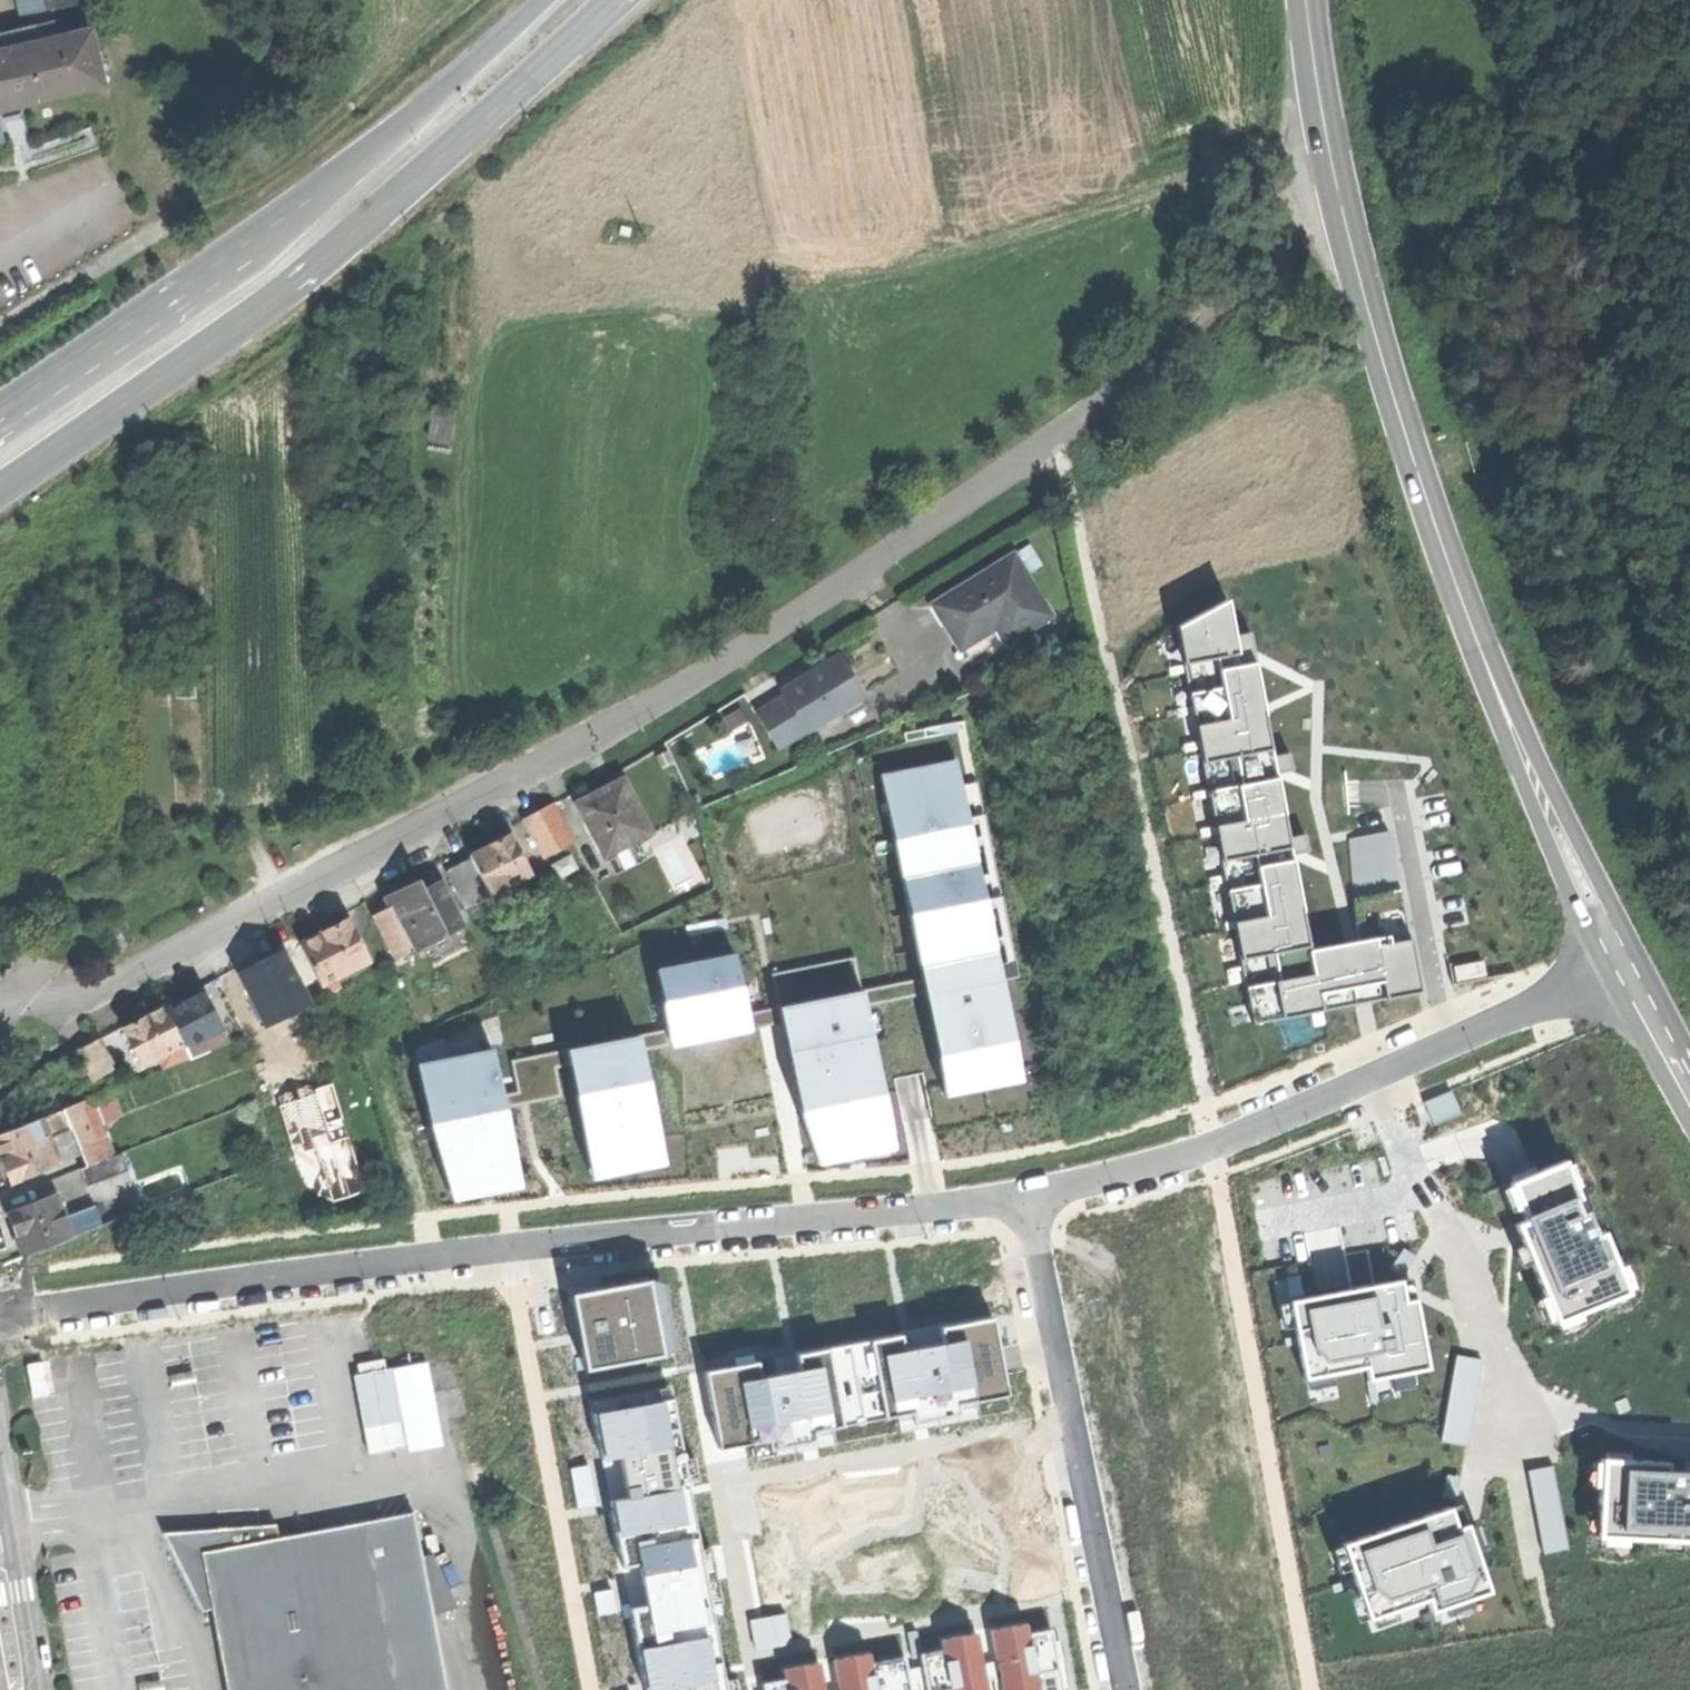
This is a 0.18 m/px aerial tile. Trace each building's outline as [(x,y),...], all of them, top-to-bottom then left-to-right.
[(37,24),(41,40),(91,29),(86,5),(84,0),(51,0),(56,20),(37,24)] [(102,81),(91,29),(41,40),(37,24),(0,32),(0,104),(102,81)] [(930,600),(957,645),(959,644),(999,621),(1008,637),(1048,614),(1012,552),(963,581),(930,600)] [(1183,665),(1168,668),(1169,675),(1184,672),(1190,706),(1175,709),(1177,716),(1192,713),(1197,741),(1182,744),(1183,751),(1199,748),(1207,789),(1192,793),(1193,799),(1208,796),(1214,826),(1199,829),(1200,836),(1215,833),(1223,875),(1208,878),(1209,885),(1224,882),(1232,921),(1224,922),(1225,929),(1233,928),(1240,967),(1225,969),(1228,984),(1243,981),(1251,1023),(1310,1012),(1313,1026),(1323,1024),(1321,1010),(1370,1001),(1419,992),(1417,980),(1388,831),(1348,839),(1357,948),(1357,949),(1351,950),(1343,952),(1344,959),(1312,965),(1311,961),(1297,889),(1298,889),(1292,858),(1291,858),(1288,847),(1289,847),(1281,805),(1276,776),(1275,777),(1273,765),(1262,709),(1263,709),(1254,661),(1253,662),(1251,650),(1236,653),(1235,645),(1226,599),(1175,627),(1183,665)] [(999,642),(1008,637),(999,621),(959,644),(967,658),(988,646),(992,653),(1002,647),(999,642)] [(781,695),(803,730),(862,693),(836,653),(778,690),(781,695)] [(775,748),(803,730),(781,695),(753,713),(775,748)] [(960,785),(955,758),(877,774),(917,974),(921,992),(942,1101),(1021,1085),(1000,980),(1013,977),(975,782),(960,785)] [(575,800),(600,851),(644,829),(619,778),(594,790),(575,800)] [(533,824),(550,858),(572,847),(555,813),(533,824)] [(468,857),(486,892),(505,882),(525,872),(506,834),(482,847),(467,855),(468,857)] [(464,904),(486,892),(468,857),(446,868),(464,904)] [(374,914),(396,957),(460,923),(437,880),(409,895),(374,914)] [(513,897),(505,882),(486,892),(494,906),(513,897)] [(748,1029),(745,1015),(725,918),(685,926),(686,933),(645,941),(663,1031),(666,1045),(748,1029)] [(297,943),(318,983),(366,961),(344,920),(323,930),(297,943)] [(238,972),(265,1024),(306,1002),(279,951),(257,962),(238,972)] [(891,1146),(863,1003),(859,986),(854,958),(768,975),(775,1008),(778,1022),(806,1163),(891,1146)] [(917,974),(859,986),(863,1003),(921,992),(917,974)] [(182,1044),(183,1046),(199,1037),(218,1028),(200,994),(165,1011),(182,1044)] [(171,1049),(182,1044),(165,1011),(163,1007),(140,1019),(123,1028),(141,1064),(171,1049)] [(766,1025),(778,1022),(775,1008),(745,1015),(748,1029),(766,1025)] [(642,1051),(639,1037),(637,1030),(562,1046),(562,1049),(565,1064),(590,1179),(665,1163),(642,1051)] [(639,1037),(642,1051),(666,1045),(663,1031),(639,1037)] [(205,1049),(199,1037),(183,1046),(188,1055),(189,1058),(205,1049)] [(75,1052),(91,1081),(110,1070),(95,1042),(75,1052)] [(177,1061),(188,1055),(183,1046),(182,1044),(171,1049),(177,1061)] [(565,1064),(562,1049),(510,1059),(516,1092),(502,1095),(504,1105),(559,1095),(553,1067),(565,1064)] [(443,1198),(518,1185),(504,1105),(502,1095),(495,1053),(420,1067),(443,1198)] [(1452,1090),(1427,1098),(1434,1121),(1459,1113),(1452,1090)] [(88,1099),(77,1104),(93,1145),(77,1151),(83,1166),(104,1158),(110,1156),(88,1099)] [(77,1104),(61,1110),(70,1131),(77,1151),(93,1145),(77,1104)] [(61,1110),(35,1120),(43,1142),(50,1139),(70,1131),(61,1110)] [(0,1134),(0,1162),(8,1182),(53,1165),(49,1157),(43,1142),(35,1120),(0,1134)] [(56,1154),(50,1139),(43,1142),(49,1157),(56,1154)] [(111,1174),(104,1158),(83,1166),(78,1169),(82,1178),(103,1170),(105,1176),(111,1174)] [(1557,1158),(1501,1181),(1517,1218),(1508,1222),(1517,1243),(1546,1316),(1618,1286),(1595,1229),(1587,1232),(1557,1158)] [(121,1215),(105,1176),(103,1170),(82,1178),(100,1223),(121,1215)] [(15,1233),(23,1254),(68,1235),(61,1217),(55,1203),(51,1194),(6,1213),(15,1233)] [(62,1199),(55,1203),(61,1217),(68,1214),(62,1199)] [(1370,1247),(1348,1250),(1353,1282),(1374,1279),(1370,1247)] [(1393,1279),(1284,1299),(1298,1373),(1359,1362),(1362,1375),(1422,1363),(1410,1296),(1396,1299),(1393,1279)] [(591,1334),(596,1366),(671,1353),(659,1282),(584,1295),(591,1334)] [(757,1362),(705,1371),(719,1446),(763,1438),(764,1445),(810,1437),(809,1428),(907,1410),(909,1419),(952,1411),(951,1404),(1005,1394),(991,1318),(939,1328),(942,1345),(904,1352),(901,1335),(796,1354),(800,1372),(793,1373),(760,1379),(757,1362)] [(29,1394),(66,1387),(58,1343),(21,1350),(29,1394)] [(354,1366),(356,1378),(382,1372),(380,1361),(354,1366)] [(354,1378),(365,1429),(397,1422),(387,1371),(382,1372),(356,1378),(354,1378)] [(669,1399),(595,1413),(604,1459),(620,1456),(628,1497),(611,1500),(612,1506),(623,1564),(639,1561),(642,1577),(647,1606),(630,1609),(645,1686),(646,1689),(656,1689),(662,1689),(724,1689),(669,1399)] [(71,1458),(74,1470),(80,1469),(77,1457),(71,1458)] [(1591,1533),(1689,1537),(1689,1471),(1658,1470),(1659,1460),(1594,1457),(1591,1533)] [(1553,1462),(1528,1467),(1545,1551),(1571,1546),(1553,1462)] [(589,1465),(569,1468),(576,1507),(596,1504),(589,1465)] [(1452,1502),(1335,1543),(1360,1615),(1419,1595),(1423,1608),(1482,1587),(1452,1502)] [(226,1689),(445,1689),(431,1615),(421,1556),(413,1513),(277,1537),(201,1551),(211,1609),(226,1689)] [(203,1611),(211,1609),(201,1551),(277,1537),(275,1523),(161,1531),(203,1611)] [(432,1554),(421,1556),(431,1615),(458,1608),(432,1554)] [(613,1589),(593,1592),(597,1616),(617,1613),(613,1589)] [(786,1612),(763,1616),(748,1619),(754,1648),(769,1645),(791,1641),(786,1612)] [(1052,1629),(1030,1634),(1028,1622),(989,1630),(995,1660),(981,1663),(976,1633),(938,1640),(940,1650),(919,1654),(922,1665),(905,1669),(903,1657),(871,1664),(868,1651),(832,1659),(838,1689),(834,1689),(1064,1689),(1052,1629)] [(760,1683),(762,1689),(820,1689),(815,1662),(781,1669),(783,1678),(760,1683)] [(132,1689),(154,1689),(152,1679),(131,1684),(132,1689)]
